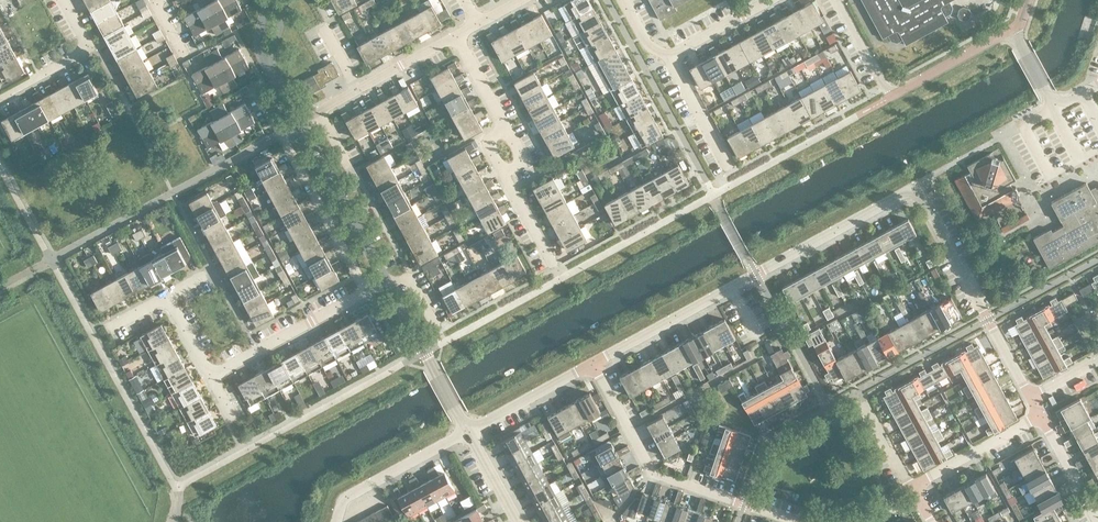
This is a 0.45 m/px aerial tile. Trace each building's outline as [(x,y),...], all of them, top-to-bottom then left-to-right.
[(91,9),(108,0),(86,0),(91,9)] [(111,0),(108,0),(91,9),(97,22),(117,11),(111,0)] [(139,8),(146,5),(144,0),(137,0),(135,1),(139,8)] [(206,0),(197,0),(201,7),(184,16),(189,26),(213,13),(206,0)] [(213,13),(236,0),(206,0),(213,13)] [(237,0),(236,0),(213,13),(223,31),(225,35),(232,31),(228,24),(234,21),(231,15),(242,9),(237,0)] [(355,0),(333,0),(339,12),(357,2),(355,0)] [(435,11),(442,7),(438,0),(429,0),(435,11)] [(589,0),(571,0),(563,4),(571,18),(593,7),(589,0)] [(659,19),(677,10),(674,5),(684,0),(649,0),(659,19)] [(798,9),(800,8),(810,27),(818,23),(824,33),(831,29),(823,15),(821,16),(812,1),(803,6),(799,0),(796,0),(794,1),(798,9)] [(882,38),(889,34),(893,40),(896,41),(901,37),(905,44),(909,42),(948,21),(944,14),(950,11),(951,8),(948,2),(951,0),(862,0),(882,38)] [(369,6),(366,1),(359,5),(361,10),(369,6)] [(149,9),(146,5),(139,8),(142,13),(149,9)] [(432,5),(419,12),(429,29),(441,22),(439,19),(435,11),(432,5)] [(435,11),(439,19),(449,13),(445,5),(442,7),(435,11)] [(782,8),(786,16),(787,15),(798,34),(810,27),(800,8),(798,9),(791,13),(786,5),(782,8)] [(600,21),(593,7),(571,18),(579,33),(600,21)] [(969,8),(967,9),(964,8),(960,10),(959,14),(961,18),(964,19),(965,18),(965,20),(970,18),(971,12),(969,8)] [(152,14),(149,9),(142,13),(145,18),(152,14)] [(123,23),(117,11),(97,22),(104,34),(123,23)] [(351,15),(349,11),(341,15),(344,19),(351,15)] [(429,29),(419,12),(407,18),(416,35),(429,29)] [(523,14),(527,22),(529,21),(539,40),(552,33),(541,14),(532,19),(528,12),(523,14)] [(769,15),(773,22),(775,21),(786,40),(798,34),(787,15),(786,16),(778,20),(774,12),(769,15)] [(223,31),(213,13),(189,26),(194,35),(211,26),(216,35),(223,31)] [(247,15),(241,18),(244,24),(250,20),(247,15)] [(416,35),(407,18),(395,25),(404,42),(416,35)] [(510,21),(514,28),(517,27),(527,46),(539,40),(529,21),(527,22),(519,26),(515,18),(510,21)] [(757,21),(761,29),(763,28),(774,47),(786,40),(775,21),(773,22),(766,26),(762,19),(757,21)] [(608,35),(600,21),(579,33),(587,47),(608,35)] [(130,36),(123,23),(104,34),(111,46),(130,36)] [(404,42),(395,25),(382,32),(392,49),(404,42)] [(498,28),(502,35),(504,34),(515,53),(527,46),(517,27),(514,28),(507,32),(503,25),(498,28)] [(745,28),(749,35),(751,34),(762,54),(774,47),(763,28),(761,29),(754,33),(750,25),(745,28)] [(1,27),(0,27),(0,46),(9,41),(1,27)] [(162,34),(160,29),(153,33),(155,38),(162,34)] [(392,49),(382,32),(370,38),(379,56),(392,49)] [(491,32),(488,33),(486,34),(490,42),(492,41),(502,60),(515,53),(504,34),(502,35),(495,39),(491,32)] [(732,35),(736,42),(739,41),(749,60),(762,54),(751,34),(749,35),(742,39),(738,32),(732,35)] [(836,39),(832,32),(824,36),(828,43),(836,39)] [(165,39),(162,34),(155,38),(158,42),(165,39)] [(616,49),(608,35),(587,47),(595,61),(616,49)] [(137,48),(130,36),(111,46),(118,58),(137,48)] [(379,56),(370,38),(358,45),(367,62),(379,56)] [(720,42),(724,49),(726,48),(737,67),(749,60),(739,41),(736,42),(729,46),(725,39),(720,42)] [(9,41),(0,46),(0,65),(17,56),(9,41)] [(838,48),(835,44),(828,48),(830,53),(838,48)] [(708,48),(712,56),(714,55),(725,74),(737,67),(726,48),(724,49),(717,53),(713,45),(708,48)] [(143,60),(137,48),(118,58),(124,71),(143,60)] [(244,58),(239,48),(222,58),(217,49),(211,53),(220,71),(244,58)] [(624,64),(616,49),(595,61),(602,75),(624,64)] [(815,65),(827,58),(823,50),(818,53),(820,58),(814,62),(815,65)] [(696,55),(700,62),(702,61),(713,80),(725,74),(714,55),(712,56),(705,59),(701,52),(696,55)] [(175,58),(173,53),(166,57),(168,62),(175,58)] [(220,71),(211,53),(204,56),(208,65),(192,74),(197,84),(220,71)] [(820,58),(818,53),(811,57),(814,62),(820,58)] [(791,63),(787,55),(780,59),(785,67),(791,63)] [(17,56),(0,65),(0,76),(3,82),(24,70),(17,56)] [(567,63),(563,56),(558,59),(562,66),(567,63)] [(814,62),(811,57),(804,61),(806,66),(814,62)] [(178,63),(175,58),(168,62),(171,66),(178,63)] [(249,67),(244,58),(220,71),(230,89),(237,85),(233,76),(249,67)] [(689,59),(686,60),(681,63),(687,74),(692,72),(700,87),(713,80),(702,61),(700,62),(693,66),(689,59)] [(150,72),(143,60),(124,71),(131,83),(150,72)] [(339,75),(332,61),(317,69),(319,72),(313,75),(317,81),(319,85),(339,75)] [(457,66),(455,61),(447,65),(448,67),(431,76),(438,89),(455,80),(454,78),(450,70),(457,66)] [(575,71),(581,67),(578,61),(571,64),(575,71)] [(632,78),(624,64),(602,75),(610,90),(632,78)] [(796,71),(793,67),(786,70),(789,75),(796,71)] [(575,72),(578,77),(584,73),(582,68),(575,72)] [(789,75),(786,70),(779,74),(782,79),(789,75)] [(860,89),(850,70),(837,77),(848,96),(860,89)] [(70,73),(74,81),(75,80),(86,99),(99,92),(94,84),(88,73),(78,78),(74,71),(70,73)] [(230,89),(220,71),(197,84),(202,93),(219,84),(223,93),(230,89)] [(541,84),(534,71),(514,82),(521,95),(541,84)] [(157,85),(150,72),(131,83),(138,95),(157,85)] [(756,72),(749,76),(753,84),(760,80),(756,72)] [(461,73),(454,78),(455,80),(438,89),(445,101),(462,92),(461,90),(457,83),(464,79),(461,73)] [(576,80),(573,74),(568,76),(571,83),(576,80)] [(317,81),(313,75),(301,81),(305,88),(317,81)] [(848,96),(837,77),(825,84),(836,103),(848,96)] [(57,80),(61,88),(63,87),(74,106),(86,99),(75,80),(74,81),(66,85),(62,78),(57,80)] [(639,92),(632,78),(610,90),(618,104),(639,92)] [(580,87),(576,80),(571,83),(575,90),(580,87)] [(771,85),(769,80),(762,84),(764,88),(771,85)] [(98,81),(94,84),(99,92),(103,90),(98,81)] [(320,88),(319,85),(317,81),(305,88),(308,94),(320,88)] [(745,89),(741,81),(732,86),(736,94),(745,89)] [(45,87),(49,94),(51,93),(62,112),(74,106),(63,87),(61,88),(54,91),(50,84),(45,87)] [(547,96),(541,84),(521,95),(528,107),(547,96)] [(764,88),(762,84),(755,88),(757,92),(764,88)] [(836,103),(825,84),(813,90),(824,109),(836,103)] [(389,87),(393,94),(395,93),(404,111),(417,104),(408,86),(398,92),(394,85),(389,87)] [(468,86),(461,90),(462,92),(445,101),(451,113),(468,104),(467,102),(463,95),(471,91),(468,86)] [(736,94),(732,86),(720,92),(724,101),(736,94)] [(824,109),(813,90),(801,97),(811,116),(824,109)] [(33,93),(37,101),(39,100),(49,119),(62,112),(51,93),(49,94),(42,98),(38,91),(33,93)] [(377,94),(381,101),(383,100),(393,117),(404,111),(395,93),(393,94),(386,98),(382,91),(377,94)] [(647,106),(639,92),(618,104),(626,118),(647,106)] [(747,98),(745,93),(738,97),(740,102),(747,98)] [(554,109),(547,96),(528,107),(535,119),(554,109)] [(21,100),(25,107),(27,106),(37,126),(49,119),(39,100),(37,101),(30,105),(26,97),(21,100)] [(740,102),(738,97),(730,101),(733,106),(740,102)] [(811,116),(801,97),(789,104),(799,123),(811,116)] [(365,100),(369,108),(371,106),(380,124),(393,117),(383,100),(381,101),(374,105),(370,98),(365,100)] [(475,98),(467,102),(468,104),(451,113),(458,125),(475,116),(474,114),(470,107),(477,103),(475,98)] [(590,105),(586,98),(581,101),(585,107),(590,105)] [(223,103),(216,107),(226,125),(250,112),(245,103),(228,112),(223,103)] [(9,107),(13,114),(15,113),(25,132),(37,126),(27,106),(25,107),(18,111),(14,104),(9,107)] [(353,107),(356,114),(359,113),(368,130),(380,124),(371,106),(369,108),(361,112),(357,104),(353,107)] [(799,123),(789,104),(776,110),(787,129),(799,123)] [(118,111),(115,105),(108,109),(112,115),(118,111)] [(593,112),(590,105),(585,107),(589,115),(593,112)] [(655,121),(647,106),(626,118),(634,132),(655,121)] [(723,111),(720,106),(713,110),(713,111),(716,115),(723,111)] [(226,125),(216,107),(209,111),(214,120),(197,129),(202,138),(226,125)] [(560,120),(554,109),(535,119),(541,131),(560,120)] [(481,110),(474,114),(475,116),(458,125),(465,138),(482,128),(477,119),(484,115),(481,110)] [(787,129),(776,110),(764,117),(775,136),(787,129)] [(6,126),(0,129),(4,136),(10,133),(13,139),(25,132),(15,113),(13,114),(5,118),(1,111),(0,111),(0,120),(1,121),(2,120),(6,126)] [(346,111),(342,113),(341,114),(345,121),(346,120),(356,137),(368,130),(359,113),(356,114),(349,118),(346,111)] [(255,122),(250,112),(226,125),(236,143),(243,140),(238,131),(255,122)] [(775,136),(764,117),(752,124),(763,143),(775,136)] [(567,133),(560,120),(541,131),(548,143),(567,133)] [(663,135),(655,121),(634,132),(642,147),(663,135)] [(603,129),(599,122),(594,125),(598,131),(603,129)] [(423,130),(420,124),(414,127),(417,133),(423,130)] [(763,143),(752,124),(740,130),(750,149),(763,143)] [(236,143),(226,125),(202,138),(208,147),(218,141),(223,150),(236,143)] [(417,133),(412,125),(402,130),(407,139),(417,133)] [(78,139),(84,136),(81,130),(75,133),(78,139)] [(750,149),(740,130),(728,137),(738,156),(750,149)] [(574,145),(567,133),(548,143),(555,156),(574,145)] [(376,145),(381,153),(393,147),(388,138),(376,145)] [(666,143),(664,138),(656,142),(659,147),(666,143)] [(414,149),(410,142),(406,144),(409,151),(414,149)] [(465,148),(448,157),(455,170),(472,161),(471,158),(468,152),(475,148),(472,143),(464,147),(465,148)] [(649,153),(646,148),(639,152),(642,157),(649,153)] [(279,151),(275,153),(271,155),(272,156),(255,166),(262,178),(279,169),(278,167),(274,160),(281,156),(279,151)] [(642,157),(639,152),(632,156),(635,161),(642,157)] [(988,154),(967,165),(971,171),(965,175),(965,174),(955,179),(978,221),(993,212),(991,208),(996,205),(1000,203),(1019,193),(1016,186),(1013,188),(1010,183),(1016,180),(1004,159),(1002,160),(989,156),(988,154)] [(391,168),(384,155),(367,164),(374,177),(391,168)] [(478,155),(471,158),(472,161),(455,170),(462,182),(479,173),(478,171),(474,163),(481,160),(478,155)] [(423,166),(420,159),(415,161),(419,168),(423,166)] [(643,159),(636,163),(640,171),(648,167),(643,159)] [(625,166),(622,161),(615,165),(618,170),(625,166)] [(285,163),(278,167),(279,169),(262,178),(268,190),(286,181),(284,179),(280,172),(288,168),(285,163)] [(683,173),(678,164),(666,171),(676,190),(689,183),(683,173)] [(618,170),(615,165),(608,169),(611,174),(618,170)] [(427,173),(423,166),(419,168),(423,175),(427,173)] [(623,178),(630,174),(626,166),(618,170),(623,178)] [(485,167),(478,171),(479,173),(462,182),(468,194),(486,185),(485,183),(481,176),(488,172),(485,167)] [(398,180),(391,168),(374,177),(380,189),(398,180)] [(586,176),(582,169),(577,172),(581,179),(586,176)] [(676,190),(666,171),(654,177),(664,196),(676,190)] [(234,181),(231,174),(226,177),(229,183),(234,181)] [(600,179),(598,174),(591,178),(594,183),(600,179)] [(292,175),(284,179),(286,181),(268,190),(275,203),(292,193),(291,191),(287,184),(295,180),(292,175)] [(589,183),(586,176),(581,179),(585,186),(589,183)] [(560,190),(553,177),(534,188),(541,201),(560,190)] [(664,196),(654,177),(641,184),(652,203),(664,196)] [(492,179),(485,183),(486,185),(468,194),(475,206),(492,197),(491,195),(487,188),(494,184),(492,179)] [(404,192),(398,180),(380,189),(387,201),(404,192)] [(1046,231),(1033,238),(1049,268),(1097,241),(1097,192),(1093,194),(1087,182),(1051,202),(1064,225),(1047,234),(1046,231)] [(437,190),(433,183),(428,186),(432,193),(437,190)] [(652,203),(641,184),(629,191),(640,210),(652,203)] [(298,187),(291,191),(292,193),(275,203),(282,215),(299,205),(298,204),(294,196),(301,192),(298,187)] [(256,197),(251,188),(244,192),(249,201),(256,197)] [(441,197),(437,190),(432,193),(436,200),(441,197)] [(566,202),(560,190),(541,201),(547,212),(566,202)] [(499,191),(491,195),(492,197),(475,206),(482,219),(499,209),(498,207),(494,200),(501,196),(499,191)] [(640,210),(629,191),(617,197),(628,216),(640,210)] [(190,201),(197,214),(213,205),(207,192),(190,201)] [(411,204),(404,192),(387,201),(394,214),(411,204)] [(599,200),(595,193),(590,196),(594,203),(599,200)] [(246,202),(243,195),(238,198),(241,205),(246,202)] [(628,216),(617,197),(604,204),(615,224),(628,216)] [(305,199),(298,204),(299,205),(282,215),(285,221),(288,227),(305,218),(305,216),(301,209),(308,204),(305,199)] [(603,207),(599,200),(594,203),(598,210),(603,207)] [(219,202),(213,205),(197,214),(203,226),(220,217),(226,214),(219,202)] [(250,210),(246,202),(241,205),(245,212),(250,210)] [(573,214),(566,202),(547,212),(552,221),(554,225),(573,214)] [(505,203),(498,207),(499,209),(482,219),(483,221),(488,231),(506,222),(501,212),(508,208),(505,203)] [(262,209),(259,204),(253,208),(256,213),(262,209)] [(418,216),(411,204),(394,214),(400,226),(418,216)] [(450,215),(447,207),(442,210),(446,217),(450,215)] [(312,212),(305,216),(305,218),(288,227),(295,239),(312,230),(311,228),(307,221),(315,217),(312,212)] [(580,226),(573,214),(554,225),(560,237),(580,226)] [(454,222),(450,215),(446,217),(449,224),(454,222)] [(420,221),(418,216),(400,226),(407,238),(424,229),(420,221)] [(222,221),(220,217),(203,226),(210,238),(227,229),(222,221)] [(612,225),(608,218),(603,220),(607,228),(612,225)] [(916,233),(908,218),(898,224),(906,239),(916,233)] [(260,227),(256,220),(251,223),(255,230),(260,227)] [(262,225),(266,231),(271,228),(268,222),(262,225)] [(319,224),(311,228),(312,230),(295,239),(302,251),(319,242),(318,240),(314,233),(321,229),(319,224)] [(906,239),(898,224),(887,230),(895,244),(906,239)] [(587,239),(580,226),(560,237),(567,249),(587,239)] [(264,234),(260,227),(255,230),(259,237),(264,234)] [(145,235),(141,228),(137,231),(141,238),(145,235)] [(504,233),(501,228),(494,232),(497,237),(504,233)] [(234,241),(227,229),(210,238),(216,251),(234,241)] [(431,241),(424,229),(407,238),(414,250),(431,241)] [(895,244),(887,230),(877,235),(885,250),(895,244)] [(141,238),(137,231),(132,234),(136,241),(141,238)] [(464,239),(460,232),(455,235),(459,242),(464,239)] [(885,250),(877,235),(866,241),(874,256),(885,250)] [(179,236),(161,246),(164,252),(174,269),(186,263),(183,257),(189,254),(179,236)] [(325,236),(318,240),(319,242),(302,251),(308,263),(326,254),(325,252),(321,245),(328,241),(325,236)] [(487,242),(484,237),(477,241),(480,246),(487,242)] [(121,249),(117,241),(112,244),(116,251),(121,249)] [(240,253),(234,241),(216,251),(223,263),(240,253)] [(438,253),(431,241),(414,250),(421,262),(438,253)] [(480,246),(477,241),(470,245),(473,250),(480,246)] [(874,256),(866,241),(856,247),(864,262),(874,256)] [(116,251),(112,244),(108,247),(112,254),(116,251)] [(273,251),(269,244),(264,247),(268,254),(273,251)] [(460,251),(457,246),(450,250),(453,255),(460,251)] [(895,249),(898,255),(903,253),(899,246),(895,249)] [(864,262),(856,247),(845,253),(853,267),(864,262)] [(332,248),(325,252),(326,254),(308,263),(311,269),(305,272),(309,278),(314,275),(315,276),(332,266),(331,264),(327,257),(335,253),(332,248)] [(289,258),(284,249),(277,253),(282,262),(289,258)] [(453,255),(450,250),(443,254),(446,259),(453,255)] [(277,258),(273,251),(268,254),(272,261),(277,258)] [(174,269),(164,252),(152,259),(162,276),(174,269)] [(247,266),(240,253),(223,263),(229,275),(247,266)] [(853,267),(845,253),(835,258),(843,273),(853,267)] [(97,262),(93,255),(88,258),(92,265),(97,262)] [(526,272),(517,255),(504,262),(514,279),(526,272)] [(92,265),(88,258),(83,260),(87,267),(92,265)] [(843,273),(835,258),(824,264),(833,279),(843,273)] [(874,260),(877,267),(882,264),(878,258),(874,260)] [(934,265),(930,258),(926,261),(929,267),(934,265)] [(162,276),(152,259),(140,265),(149,283),(162,276)] [(436,264),(433,259),(426,263),(429,268),(436,264)] [(339,260),(331,264),(332,266),(315,276),(322,288),(339,279),(334,269),(341,265),(339,260)] [(253,262),(247,266),(229,275),(236,287),(253,278),(259,275),(253,262)] [(514,279),(504,262),(492,268),(501,285),(514,279)] [(290,264),(285,267),(289,274),(294,271),(290,264)] [(833,279),(824,264),(814,270),(822,285),(833,279)] [(885,270),(882,264),(877,267),(881,273),(885,270)] [(149,283),(140,265),(128,272),(137,289),(149,283)] [(501,285),(492,268),(480,275),(489,292),(501,285)] [(939,275),(935,268),(931,270),(935,277),(939,275)] [(286,276),(283,269),(278,272),(281,278),(286,276)] [(853,272),(856,278),(861,276),(857,269),(853,272)] [(822,285),(814,270),(804,275),(812,290),(822,285)] [(137,289),(128,272),(115,279),(125,296),(137,289)] [(489,292),(480,275),(468,282),(477,299),(489,292)] [(812,290),(804,275),(793,281),(801,296),(812,290)] [(290,283),(286,276),(281,278),(285,286),(290,283)] [(864,282),(861,276),(856,278),(860,284),(864,282)] [(260,290),(253,278),(236,287),(243,299),(260,290)] [(125,296),(115,279),(103,286),(113,303),(125,296)] [(801,296),(793,281),(782,287),(790,302),(801,296)] [(832,283),(835,290),(840,287),(836,281),(832,283)] [(477,299),(468,282),(456,288),(465,305),(477,299)] [(1095,289),(1092,282),(1079,289),(1083,296),(1093,291),(1095,289)] [(113,303),(103,286),(91,292),(100,309),(113,303)] [(843,293),(840,287),(835,290),(839,296),(843,293)] [(465,305),(456,288),(443,295),(452,312),(465,305)] [(918,292),(922,299),(927,296),(922,289),(918,292)] [(267,302),(260,290),(243,299),(249,312),(267,302)] [(1074,292),(1073,292),(1062,299),(1065,305),(1068,304),(1078,299),(1074,292)] [(300,300),(296,293),(291,296),(292,299),(295,303),(300,300)] [(931,304),(927,296),(922,299),(926,306),(931,304)] [(962,316),(951,297),(940,302),(951,322),(962,316)] [(1038,312),(1044,322),(1044,323),(1050,320),(1068,310),(1065,305),(1062,299),(1058,300),(1056,297),(1050,300),(1052,304),(1038,312)] [(292,299),(286,302),(288,307),(295,303),(292,299)] [(897,303),(901,310),(906,308),(902,300),(897,303)] [(273,315),(267,302),(249,312),(256,324),(273,315)] [(951,322),(940,302),(930,308),(940,327),(951,322)] [(823,310),(825,315),(831,311),(829,307),(823,310)] [(910,315),(906,308),(901,310),(905,318),(910,315)] [(940,327),(930,308),(919,314),(930,333),(940,327)] [(834,316),(831,311),(825,315),(827,319),(834,316)] [(876,314),(880,322),(885,319),(881,312),(876,314)] [(1044,322),(1038,312),(1024,319),(1022,315),(1016,319),(1018,322),(1014,324),(1020,335),(1044,322)] [(367,313),(353,321),(365,342),(379,334),(367,313)] [(930,333),(919,314),(909,319),(920,339),(930,333)] [(837,318),(829,322),(831,326),(839,322),(837,318)] [(735,338),(725,319),(714,325),(725,344),(735,338)] [(889,327),(885,319),(880,322),(884,329),(889,327)] [(920,339),(909,319),(899,325),(909,344),(920,339)] [(1053,325),(1050,320),(1044,323),(1044,322),(1020,335),(1026,346),(1049,333),(1047,328),(1053,325)] [(365,342),(353,321),(339,329),(351,350),(365,342)] [(807,322),(803,324),(806,331),(811,328),(807,322)] [(842,327),(839,322),(831,326),(834,331),(842,327)] [(855,326),(859,333),(864,331),(860,323),(855,326)] [(169,338),(161,324),(140,335),(148,350),(169,338)] [(725,344),(714,325),(703,330),(714,350),(725,344)] [(909,344),(899,325),(888,331),(899,350),(909,344)] [(832,351),(819,327),(808,333),(810,337),(806,339),(809,345),(813,343),(821,357),(832,351)] [(351,350),(339,329),(325,337),(336,358),(351,350)] [(714,350),(703,330),(693,336),(704,355),(714,350)] [(868,338),(864,331),(859,333),(863,341),(868,338)] [(899,350),(888,331),(878,337),(888,356),(899,350)] [(1052,338),(1049,333),(1026,346),(1032,356),(1061,340),(1058,335),(1052,338)] [(704,355),(693,336),(683,342),(693,361),(704,355)] [(336,358),(325,337),(310,345),(322,366),(336,358)] [(888,356),(878,337),(867,342),(878,361),(888,356)] [(177,353),(169,338),(148,350),(156,364),(177,353)] [(1064,345),(1061,340),(1032,356),(1037,367),(1061,354),(1058,348),(1064,345)] [(693,361),(683,342),(672,347),(683,367),(693,361)] [(878,361),(867,342),(857,348),(868,367),(878,361)] [(968,350),(954,358),(960,368),(984,355),(978,345),(974,346),(972,342),(966,346),(968,350)] [(322,366),(310,345),(296,353),(308,374),(322,366)] [(683,367),(672,347),(662,353),(672,372),(683,367)] [(770,354),(780,372),(783,378),(795,372),(787,357),(791,355),(787,349),(783,351),(782,348),(770,354)] [(868,367),(857,348),(847,354),(857,373),(868,367)] [(752,357),(748,349),(743,352),(747,359),(752,357)] [(836,359),(832,351),(821,357),(829,371),(825,374),(828,380),(832,377),(834,381),(844,375),(845,375),(836,359)] [(184,367),(177,353),(156,364),(163,378),(184,367)] [(308,374),(296,353),(282,360),(293,382),(308,374)] [(672,372),(662,353),(651,359),(662,378),(672,372)] [(857,373),(847,354),(836,359),(845,375),(844,375),(846,379),(857,373)] [(1064,359),(1061,354),(1037,367),(1043,377),(1072,361),(1070,356),(1064,359)] [(122,365),(129,361),(125,355),(118,358),(122,365)] [(989,366),(984,355),(960,368),(960,369),(954,372),(957,377),(963,374),(966,379),(989,366)] [(960,369),(960,368),(954,358),(940,365),(938,361),(932,364),(934,368),(930,370),(937,382),(939,380),(954,372),(960,369)] [(662,378),(651,359),(641,365),(652,384),(662,378)] [(293,382),(282,360),(268,368),(279,389),(293,382)] [(363,372),(370,368),(367,362),(359,366),(363,372)] [(701,370),(697,362),(692,365),(696,373),(701,370)] [(731,362),(723,366),(726,371),(733,367),(731,362)] [(652,384),(641,365),(630,370),(641,389),(652,384)] [(726,371),(723,366),(716,370),(718,375),(726,371)] [(995,376),(989,366),(966,379),(969,384),(963,387),(965,392),(995,376)] [(192,381),(184,367),(163,378),(171,393),(192,381)] [(134,375),(131,368),(125,371),(129,378),(134,375)] [(279,389),(268,368),(253,376),(265,397),(279,389)] [(907,383),(913,394),(919,391),(937,382),(930,370),(927,372),(925,368),(919,371),(921,375),(907,383)] [(641,389),(630,370),(620,376),(630,395),(641,389)] [(705,377),(701,370),(696,373),(700,380),(705,377)] [(796,401),(783,378),(780,372),(775,375),(778,381),(773,384),(786,407),(796,401)] [(802,386),(795,372),(783,378),(796,401),(807,395),(805,392),(810,389),(806,384),(802,386)] [(680,381),(676,374),(671,376),(675,384),(680,381)] [(265,397),(253,376),(239,384),(251,405),(265,397)] [(1001,387),(995,376),(965,392),(968,397),(974,394),(977,400),(1001,387)] [(340,383),(337,377),(330,380),(334,387),(340,383)] [(137,393),(144,389),(138,378),(131,382),(137,393)] [(733,385),(729,378),(717,385),(721,392),(733,385)] [(765,380),(760,383),(776,413),(786,407),(773,384),(768,387),(765,380)] [(200,396),(192,381),(171,393),(179,407),(200,396)] [(684,389),(680,381),(675,384),(679,391),(684,389)] [(776,413),(760,383),(755,386),(758,392),(752,395),(765,418),(776,413)] [(913,394),(907,383),(893,391),(890,387),(884,390),(887,394),(883,396),(889,407),(913,394)] [(319,395),(325,392),(322,385),(316,389),(319,395)] [(1006,397),(1001,387),(977,400),(980,405),(974,408),(977,413),(1006,397)] [(921,396),(919,391),(913,394),(889,407),(895,418),(918,405),(915,399),(921,396)] [(299,392),(293,396),(300,409),(307,406),(299,392)] [(601,412),(590,392),(579,398),(590,418),(601,412)] [(744,392),(739,395),(755,424),(765,418),(752,395),(747,398),(744,392)] [(141,401),(145,407),(151,404),(155,402),(151,395),(141,401)] [(208,410),(200,396),(179,407),(187,422),(208,410)] [(668,396),(661,400),(663,405),(671,401),(668,396)] [(1012,408),(1006,397),(977,413),(979,418),(985,415),(988,420),(1012,408)] [(590,418),(579,398),(569,404),(579,423),(590,418)] [(1091,417),(1080,398),(1056,411),(1060,419),(1059,420),(1061,423),(1055,426),(1058,431),(1060,430),(1062,433),(1071,428),(1071,427),(1087,419),(1091,417)] [(663,405),(661,400),(653,404),(656,409),(663,405)] [(145,407),(149,414),(155,410),(151,404),(145,407)] [(579,423),(569,404),(558,410),(569,429),(579,423)] [(694,412),(691,405),(686,408),(690,414),(694,412)] [(921,410),(918,405),(895,418),(901,428),(930,412),(927,407),(921,410)] [(647,408),(639,412),(642,416),(649,412),(647,408)] [(1018,418),(1012,408),(988,420),(991,426),(985,429),(988,434),(1018,418)] [(604,420),(610,417),(606,409),(600,413),(604,420)] [(216,424),(208,410),(187,422),(195,436),(216,424)] [(572,434),(569,429),(558,410),(548,416),(561,440),(572,434)] [(273,412),(268,414),(271,421),(276,418),(273,413),(273,412)] [(698,418),(694,412),(690,414),(693,421),(698,418)] [(932,417),(930,412),(901,428),(906,438),(930,425),(927,420),(932,417)] [(647,424),(653,434),(669,426),(663,415),(647,424)] [(1071,427),(1071,428),(1075,435),(1077,438),(1092,429),(1087,419),(1071,427)] [(548,430),(544,423),(539,425),(543,432),(548,430)] [(751,435),(719,424),(717,430),(724,432),(722,438),(747,447),(751,435)] [(933,431),(930,425),(906,438),(909,444),(912,449),(941,432),(939,428),(933,431)] [(675,436),(669,426),(653,434),(659,445),(675,436)] [(1092,429),(1077,438),(1075,435),(1069,438),(1072,444),(1078,440),(1082,448),(1097,440),(1097,439),(1092,429)] [(552,437),(548,430),(543,432),(547,440),(552,437)] [(501,441),(507,452),(526,442),(520,431),(501,441)] [(607,432),(600,436),(602,440),(609,436),(607,432)] [(944,437),(941,432),(912,449),(917,459),(941,446),(938,441),(944,437)] [(602,440),(600,436),(592,440),(595,444),(602,440)] [(681,447),(675,436),(659,445),(665,456),(681,447)] [(747,447),(722,438),(720,444),(713,442),(711,447),(743,458),(747,447)] [(1072,444),(1069,438),(1064,442),(1066,447),(1072,444)] [(596,451),(611,443),(610,440),(594,449),(596,451)] [(1082,448),(1087,456),(1081,459),(1084,464),(1089,461),(1088,459),(1097,453),(1097,440),(1082,448)] [(532,452),(526,442),(507,452),(513,462),(532,452)] [(559,451),(555,443),(550,446),(554,453),(559,451)] [(586,443),(579,447),(581,452),(589,448),(586,443)] [(596,451),(601,462),(617,454),(619,456),(624,453),(621,448),(616,451),(611,443),(596,451)] [(630,450),(627,445),(621,448),(624,453),(630,450)] [(944,452),(941,446),(917,459),(923,470),(953,454),(950,448),(944,452)] [(581,452),(579,447),(571,451),(574,456),(581,452)] [(743,458),(711,447),(709,452),(716,454),(714,460),(739,469),(743,458)] [(1039,458),(1034,447),(1014,458),(1020,469),(1039,458)] [(563,458),(559,451),(554,453),(558,461),(563,458)] [(538,462),(532,452),(513,462),(518,472),(538,462)] [(1088,459),(1089,461),(1094,469),(1097,467),(1097,453),(1088,459)] [(617,454),(601,462),(607,473),(623,464),(619,456),(617,454)] [(1045,468),(1039,458),(1020,469),(1026,479),(1045,468)] [(1084,464),(1081,459),(1075,462),(1078,467),(1084,464)] [(739,469),(714,460),(712,466),(706,464),(704,470),(735,481),(739,469)] [(571,461),(566,464),(570,471),(575,469),(571,461)] [(543,472),(538,462),(518,472),(524,483),(543,472)] [(628,474),(627,472),(623,464),(607,473),(613,483),(628,474)] [(642,471),(639,465),(633,469),(636,474),(642,471)] [(1002,471),(999,466),(992,470),(994,475),(1002,471)] [(1051,479),(1045,468),(1026,479),(1031,489),(1051,479)] [(579,476),(575,469),(570,471),(574,479),(579,476)] [(636,474),(633,469),(627,472),(628,474),(613,483),(619,494),(619,498),(623,502),(632,490),(633,486),(634,485),(630,477),(636,474)] [(445,472),(435,477),(445,495),(455,490),(445,472)] [(549,483),(543,472),(524,483),(530,494),(549,483)] [(994,488),(986,473),(975,479),(983,494),(994,488)] [(445,495),(435,477),(426,482),(436,500),(445,495)] [(1092,478),(1085,481),(1088,486),(1094,482),(1092,478)] [(983,494),(975,479),(965,485),(973,500),(983,494)] [(1056,489),(1051,479),(1031,489),(1037,500),(1056,489)] [(1004,481),(999,484),(1003,491),(1008,489),(1004,481)] [(436,500),(426,482),(417,487),(427,505),(436,500)] [(586,490),(582,482),(578,485),(582,492),(586,490)] [(555,494),(549,483),(530,494),(536,504),(555,494)] [(973,500),(965,485),(954,490),(962,505),(973,500)] [(427,505),(417,487),(408,492),(418,510),(427,505)] [(640,498),(636,497),(622,514),(634,518),(637,509),(648,513),(654,496),(657,497),(659,491),(654,489),(651,495),(642,492),(640,498)] [(1012,496),(1008,489),(1003,491),(1007,499),(1012,496)] [(1062,500),(1056,489),(1037,500),(1043,510),(1057,503),(1062,500)] [(590,497),(586,490),(582,492),(586,500),(590,497)] [(962,505),(954,490),(944,496),(952,511),(962,505)] [(418,510),(408,492),(398,497),(404,508),(408,516),(418,510)] [(561,504),(555,494),(536,504),(541,514),(561,504)] [(389,499),(396,512),(404,508),(398,497),(396,495),(389,499)] [(459,501),(464,509),(476,503),(472,495),(459,501)] [(654,496),(648,513),(659,517),(665,500),(657,497),(654,496)] [(682,499),(676,497),(674,503),(665,500),(659,517),(671,521),(677,504),(679,505),(682,499)] [(1062,500),(1057,503),(1043,510),(1033,515),(1037,521),(1062,521),(1059,516),(1065,512),(1063,510),(1066,508),(1069,507),(1066,501),(1063,502),(1062,500)] [(1015,502),(1011,504),(1015,512),(1019,509),(1015,502)] [(598,511),(594,503),(589,506),(593,513),(598,511)] [(561,504),(541,514),(545,521),(552,521),(566,514),(561,504)] [(671,521),(674,521),(683,521),(688,508),(679,505),(677,504),(671,521)] [(699,504),(697,511),(688,508),(683,521),(696,521),(699,511),(702,512),(704,506),(699,504)] [(394,517),(387,505),(381,508),(388,520),(394,517)] [(589,507),(583,510),(587,516),(593,513),(589,507)] [(381,508),(376,511),(381,521),(384,521),(388,520),(381,508)] [(458,518),(452,521),(473,521),(481,518),(476,508),(458,518)] [(1023,517),(1019,509),(1015,512),(1019,519),(1023,517)] [(1001,510),(994,514),(997,518),(1003,515),(1001,510)] [(376,511),(370,514),(374,521),(381,521),(376,511)] [(602,518),(598,511),(593,513),(597,521),(602,518)] [(709,519),(709,520),(711,515),(702,512),(699,511),(696,521),(708,521),(709,519)] [(435,518),(437,521),(443,521),(447,520),(443,513),(435,518)] [(997,518),(994,514),(988,517),(990,521),(997,518)]
